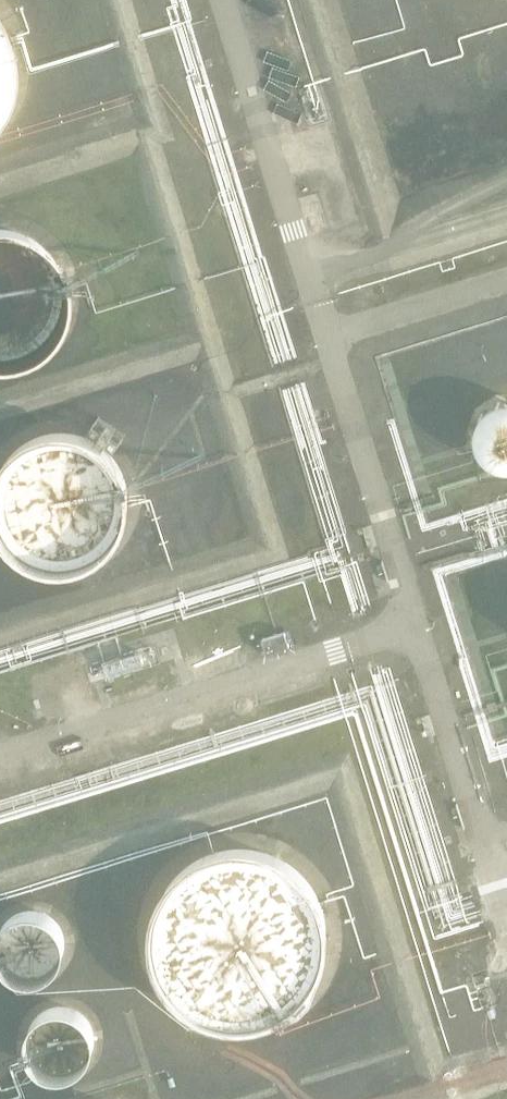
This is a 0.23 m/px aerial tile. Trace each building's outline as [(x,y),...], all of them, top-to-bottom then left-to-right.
[(16,62),(14,45),(10,30),(6,21),(2,14),(0,12),(0,113),(8,98),(12,89),(14,80),(16,64),(16,62)] [(67,290),(67,282),(65,275),(62,263),(56,253),(47,241),(37,233),(26,227),(16,223),(0,221),(0,360),(11,359),(25,354),(35,349),(46,340),(55,330),(61,319),(66,306),(67,292),(67,290)] [(502,392),(496,394),(489,398),(483,402),(478,408),(474,414),(471,422),(470,431),(471,438),(473,445),(476,451),(481,458),(487,463),(492,467),(501,470),(506,471),(506,392),(502,392)] [(134,496),(133,481),(129,468),(122,456),(114,445),(103,437),(92,431),(79,426),(66,425),(58,425),(49,426),(37,430),(26,435),(15,444),(6,454),(2,459),(0,464),(0,527),(2,532),(11,544),(23,554),(34,561),(47,565),(61,567),(74,566),(86,563),(101,556),(112,548),(121,538),(125,531),(129,524),(133,510),(134,497),(134,496)] [(494,744),(506,741),(506,676),(500,678),(495,653),(475,657),(477,666),(483,695),(485,695),(494,744)] [(332,930),(332,928),(331,919),(330,909),(325,894),(321,885),(316,877),(306,865),(293,854),(278,845),(269,842),(260,839),(244,837),(235,838),(224,839),(207,844),(192,852),(184,858),(178,863),(173,869),(166,877),(161,885),(157,894),(152,909),(151,926),(151,936),(152,945),(157,961),(161,971),(165,977),(176,991),(188,1001),(196,1007),(206,1012),(215,1015),(224,1017),(240,1019),(258,1017),(274,1013),(289,1005),(297,1000),(305,992),(315,980),(324,965),(329,948),(331,939),(332,930)] [(66,938),(66,932),(64,925),(61,919),(56,913),(50,909),(44,906),(37,904),(29,903),(22,904),(17,906),(11,909),(5,915),(2,919),(0,922),(0,954),(3,959),(7,964),(12,968),(17,971),(24,973),(31,974),(38,973),(43,971),(50,968),(56,964),(60,959),(64,952),(66,945),(66,939),(66,938)] [(97,1036),(97,1035),(96,1029),(94,1022),(90,1015),(86,1010),(80,1005),(73,1002),(67,1001),(60,1000),(53,1001),(48,1003),(42,1006),(36,1012),(32,1017),(29,1024),(27,1030),(27,1036),(28,1042),(29,1048),(32,1054),(37,1060),(42,1064),(48,1067),(57,1070),(63,1070),(67,1070),(76,1067),(81,1064),(87,1059),(92,1054),(94,1048),(96,1042),(97,1036)]
